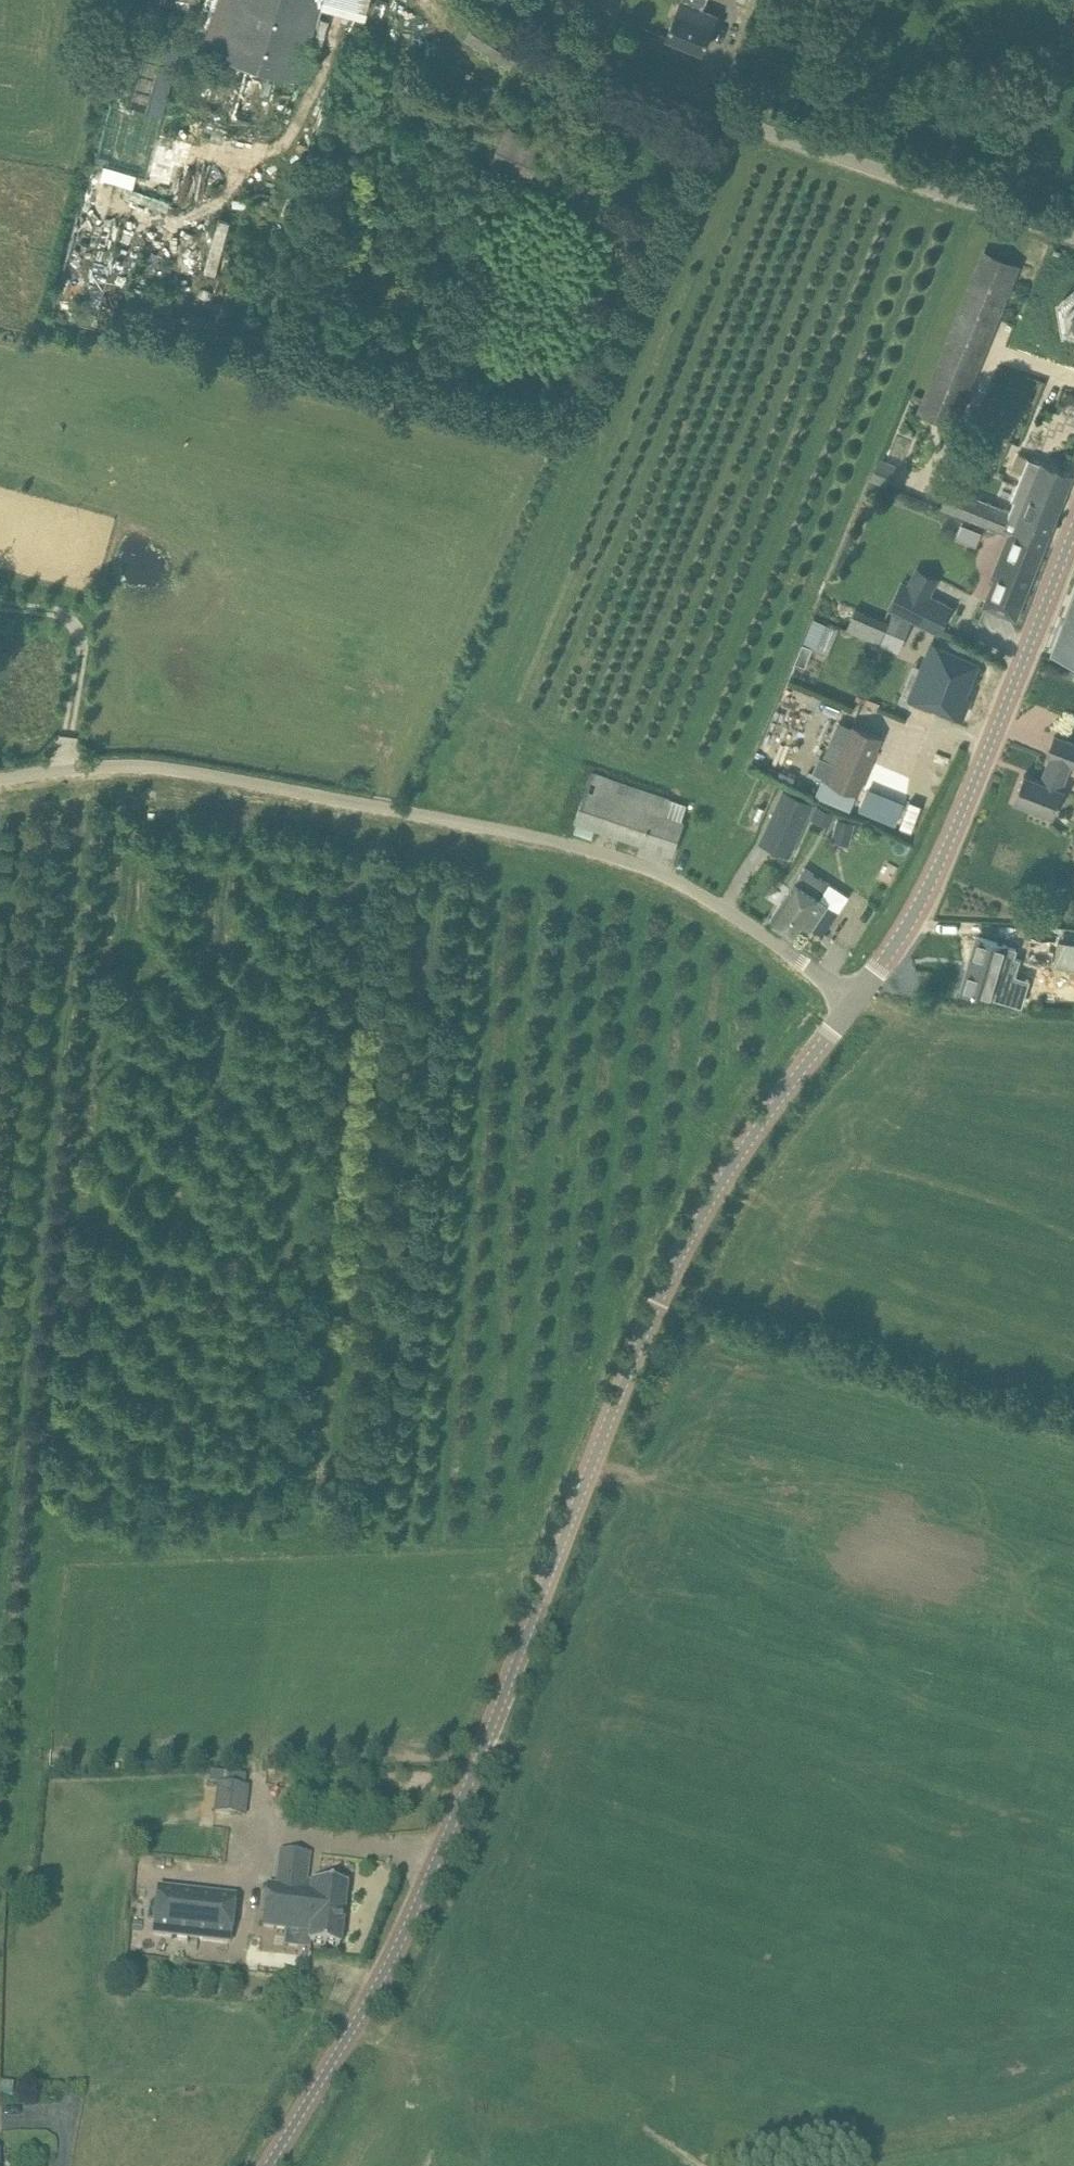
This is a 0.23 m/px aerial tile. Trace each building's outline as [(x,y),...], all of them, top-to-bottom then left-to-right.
[(320,0),(219,0),(205,51),(231,58),(218,112),(267,125),(281,73),(298,78),(300,74),(320,0)] [(668,36),(683,42),(681,47),(691,51),(693,46),(704,51),(718,15),(704,9),(707,2),(705,1),(705,0),(682,0),(668,36)] [(165,37),(141,109),(159,115),(183,43),(165,37)] [(219,271),(227,219),(210,216),(202,268),(219,271)] [(955,425),(1012,284),(1020,264),(985,250),(920,411),(955,425)] [(1065,302),(1069,323),(1073,325),(1073,294),(1065,302)] [(1054,465),(1042,461),(1042,462),(1019,453),(1011,471),(1022,475),(1015,492),(1060,510),(1073,474),(1073,473),(1054,465)] [(897,465),(880,458),(872,478),(889,485),(897,465)] [(1060,510),(1015,492),(1013,498),(1016,499),(1011,510),(951,486),(943,506),(960,513),(982,522),(1013,534),(1014,533),(1038,543),(1038,541),(1043,543),(1043,545),(1045,546),(1060,510)] [(982,522),(960,513),(955,527),(977,537),(982,522)] [(1017,617),(1045,546),(1043,545),(1043,543),(1038,541),(1038,543),(1014,533),(1013,534),(985,605),(1017,617)] [(951,608),(902,583),(889,608),(940,632),(951,608)] [(1051,653),(1073,662),(1073,595),(1051,653)] [(843,626),(875,640),(884,621),(852,606),(843,626)] [(894,613),(881,644),(899,652),(912,621),(894,613)] [(814,618),(804,643),(814,647),(816,648),(827,623),(814,618)] [(933,673),(921,702),(934,707),(936,703),(945,707),(943,711),(965,720),(973,700),(967,698),(981,665),(936,645),(929,660),(926,668),(925,670),(933,673)] [(819,790),(817,796),(850,810),(858,792),(882,736),(854,724),(854,726),(847,722),(846,723),(831,760),(824,777),(819,790)] [(1055,735),(1048,753),(1052,755),(1042,780),(1025,774),(1015,801),(1055,816),(1065,789),(1062,788),(1072,762),(1073,763),(1073,742),(1055,735)] [(670,797),(592,771),(575,821),(674,854),(685,821),(682,819),(687,804),(670,798),(670,797)] [(812,801),(784,789),(767,829),(795,841),(812,801)] [(910,800),(900,826),(913,831),(923,804),(910,800)] [(856,822),(838,817),(833,839),(850,844),(856,822)] [(831,884),(813,872),(805,867),(790,891),(789,890),(771,918),(795,934),(803,922),(812,928),(813,927),(824,934),(839,910),(822,898),(831,884)] [(1052,965),(1056,940),(1059,927),(1038,922),(1035,935),(1030,961),(1052,965)] [(1008,944),(1000,941),(979,935),(971,964),(972,964),(965,987),(1010,1001),(1011,1006),(1022,1008),(1032,969),(1018,966),(1020,958),(1014,957),(1017,948),(1008,945),(1008,944)] [(1059,939),(1055,964),(1073,968),(1073,942),(1059,939)] [(248,1786),(219,1783),(215,1811),(245,1814),(248,1786)] [(310,1853),(281,1849),(277,1884),(268,1882),(263,1928),(309,1933),(308,1942),(340,1945),(347,1883),(314,1879),(313,1882),(307,1882),(310,1853)] [(159,1887),(154,1933),(231,1942),(236,1896),(159,1887)]
